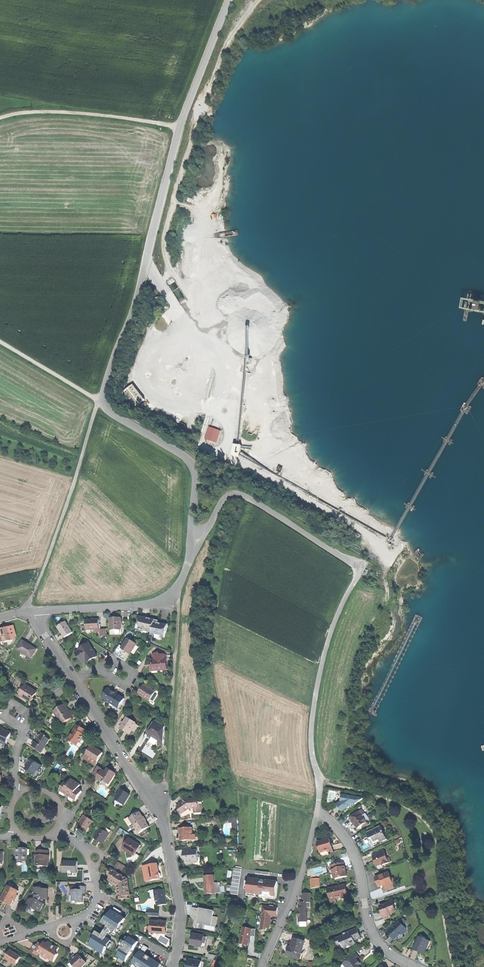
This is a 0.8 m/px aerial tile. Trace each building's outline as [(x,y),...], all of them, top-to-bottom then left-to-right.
[(122,390),(132,406),(142,399),(132,383),(122,390)] [(174,408),(171,414),(176,417),(179,411),(174,408)] [(210,426),(206,437),(216,441),(220,430),(210,426)] [(234,443),(233,454),(241,455),(242,444),(234,443)] [(146,618),(140,617),(138,623),(140,624),(138,629),(151,632),(154,620),(146,618)] [(114,618),(109,619),(109,630),(113,630),(120,630),(120,618),(114,618)] [(89,621),(85,621),(85,629),(91,629),(98,629),(98,620),(93,620),(93,619),(91,619),(92,620),(89,621)] [(158,621),(154,620),(151,632),(151,634),(164,637),(165,632),(166,632),(167,625),(162,624),(157,623),(158,621)] [(60,632),(64,638),(72,633),(64,622),(56,627),(60,632)] [(0,630),(0,631),(4,643),(7,642),(12,640),(8,628),(8,627),(4,629),(0,630)] [(13,627),(8,628),(12,640),(7,642),(8,645),(11,645),(15,637),(15,636),(16,636),(13,627)] [(126,651),(130,653),(136,643),(127,638),(121,648),(126,651)] [(23,641),(17,651),(31,658),(37,649),(29,645),(23,641)] [(79,657),(82,662),(86,659),(90,657),(91,660),(97,656),(89,644),(79,650),(79,651),(76,653),(79,657)] [(151,667),(151,671),(159,671),(158,667),(167,667),(166,656),(163,654),(160,654),(160,652),(153,653),(154,660),(152,660),(152,663),(150,663),(151,667)] [(17,693),(20,695),(26,686),(23,684),(17,693)] [(155,692),(143,684),(141,689),(138,694),(150,701),(155,692)] [(20,695),(31,702),(34,697),(32,696),(35,691),(26,686),(20,695)] [(107,688),(102,697),(105,700),(105,701),(109,704),(111,702),(114,704),(117,699),(119,700),(121,696),(113,691),(107,688)] [(62,707),(57,709),(58,711),(60,714),(58,715),(61,720),(62,719),(64,722),(72,718),(69,714),(71,713),(70,710),(67,711),(65,706),(62,708),(62,707)] [(124,731),(129,733),(131,730),(134,723),(135,722),(127,717),(120,729),(124,731)] [(146,735),(150,738),(152,737),(155,739),(159,741),(159,743),(163,746),(164,726),(154,720),(146,735)] [(7,743),(9,739),(11,734),(2,730),(3,728),(0,727),(0,740),(7,743)] [(82,728),(79,727),(78,729),(75,729),(69,740),(69,743),(72,742),(77,744),(79,741),(78,741),(79,739),(81,740),(84,736),(83,734),(86,730),(82,728)] [(31,747),(41,753),(49,740),(45,737),(46,736),(42,734),(39,739),(38,738),(37,740),(38,741),(37,742),(37,743),(34,742),(31,747)] [(85,755),(97,762),(103,752),(97,749),(91,745),(85,755)] [(96,765),(97,762),(85,755),(83,758),(96,765)] [(25,770),(34,775),(37,770),(39,771),(42,766),(31,759),(28,765),(25,770)] [(94,774),(98,776),(101,770),(102,769),(99,766),(94,774)] [(101,780),(109,784),(116,774),(112,771),(107,769),(105,773),(101,780)] [(100,781),(101,780),(105,773),(101,770),(98,776),(96,779),(100,781)] [(72,798),(76,800),(82,791),(78,789),(80,786),(71,780),(69,783),(66,781),(63,786),(64,786),(61,791),(67,794),(66,796),(70,798),(70,797),(72,798)] [(116,799),(125,804),(130,794),(126,792),(121,790),(116,799)] [(341,792),(340,804),(343,804),(347,805),(352,801),(355,801),(363,795),(341,792)] [(178,806),(180,811),(188,806),(197,806),(196,796),(183,798),(184,799),(183,799),(176,804),(178,806)] [(359,809),(348,817),(350,819),(352,821),(351,822),(352,824),(353,824),(354,823),(356,826),(360,824),(362,826),(367,822),(360,813),(362,812),(359,809)] [(140,812),(130,818),(139,833),(149,827),(144,819),(140,812)] [(82,830),(86,832),(93,821),(85,816),(78,827),(82,830)] [(230,828),(237,828),(237,817),(229,818),(230,828)] [(379,824),(371,828),(370,830),(368,830),(365,831),(367,835),(369,838),(371,836),(373,839),(375,839),(379,838),(380,840),(386,837),(383,831),(382,832),(380,830),(382,829),(379,824)] [(181,838),(191,838),(191,837),(190,832),(190,826),(178,826),(178,832),(179,835),(181,835),(181,838)] [(99,840),(104,843),(110,834),(100,828),(95,838),(99,840)] [(328,836),(315,840),(318,850),(326,848),(327,849),(327,851),(332,849),(330,843),(328,836)] [(129,838),(123,848),(128,851),(134,854),(140,844),(129,838)] [(186,865),(192,864),(192,862),(199,857),(199,854),(197,854),(197,850),(191,850),(191,846),(183,847),(183,852),(183,857),(185,858),(185,863),(186,865)] [(21,848),(16,848),(16,859),(27,860),(27,848),(21,848)] [(373,860),(375,864),(381,862),(382,864),(390,860),(388,855),(386,856),(383,849),(378,851),(379,853),(376,854),(376,853),(371,855),(373,860)] [(41,850),(36,850),(36,864),(41,864),(41,866),(49,866),(49,858),(47,858),(47,854),(48,850),(41,850)] [(64,861),(63,872),(78,873),(78,867),(79,861),(64,861)] [(116,866),(126,872),(128,868),(118,862),(116,866)] [(157,864),(148,866),(150,880),(160,879),(160,878),(161,876),(161,874),(159,873),(158,869),(157,864)] [(333,872),(334,876),(345,874),(344,869),(343,864),(330,867),(331,872),(333,872)] [(229,892),(236,893),(240,867),(233,866),(229,892)] [(111,868),(108,873),(111,875),(108,879),(111,881),(112,880),(115,882),(118,884),(116,887),(119,886),(120,892),(118,892),(118,896),(120,896),(120,900),(126,899),(125,895),(130,894),(127,878),(111,868)] [(387,871),(373,876),(375,880),(377,885),(381,883),(382,884),(385,883),(386,884),(392,882),(387,871)] [(204,892),(214,891),(212,873),(203,874),(203,883),(204,892)] [(246,885),(245,894),(249,894),(254,894),(254,892),(261,893),(261,892),(267,893),(269,893),(269,894),(274,894),(276,880),(266,879),(266,880),(263,880),(263,878),(247,876),(246,880),(246,879),(245,885),(246,885)] [(309,885),(318,885),(317,876),(309,876),(309,885)] [(342,883),(326,887),(328,895),(333,894),(334,897),(340,896),(341,898),(346,896),(345,893),(346,893),(345,889),(344,886),(342,886),(342,883)] [(6,903),(11,906),(19,892),(13,888),(8,886),(1,901),(6,903)] [(42,903),(44,899),(48,899),(48,889),(42,889),(42,888),(35,888),(35,899),(30,899),(25,907),(29,909),(32,911),(33,909),(37,912),(40,907),(41,908),(44,904),(42,903)] [(71,890),(71,895),(72,895),(72,901),(77,901),(77,902),(80,902),(83,902),(83,896),(80,895),(80,888),(74,888),(74,890),(71,890)] [(155,892),(157,906),(167,904),(165,896),(164,890),(155,892)] [(382,903),(378,904),(379,908),(380,912),(382,917),(388,915),(387,911),(393,909),(390,900),(385,902),(385,903),(382,904),(382,903)] [(297,910),(305,913),(308,904),(300,901),(297,910)] [(276,905),(261,904),(259,928),(265,928),(265,926),(268,926),(269,918),(269,914),(275,914),(276,905)] [(215,916),(216,910),(194,906),(192,917),(196,917),(194,927),(213,930),(214,925),(217,926),(219,916),(215,916)] [(126,916),(112,908),(106,918),(110,921),(114,923),(120,927),(126,916)] [(305,915),(295,911),(292,917),(290,923),(304,929),(305,925),(304,925),(306,921),(303,920),(305,915)] [(387,929),(386,931),(389,934),(393,938),(399,933),(401,933),(406,929),(397,920),(393,924),(392,923),(389,926),(390,928),(389,929),(387,929)] [(114,923),(110,921),(102,933),(106,936),(114,923)] [(152,922),(152,927),(153,927),(153,933),(166,933),(167,928),(167,922),(152,922)] [(237,942),(246,943),(246,940),(247,937),(246,937),(246,934),(253,935),(254,928),(248,926),(240,925),(237,942)] [(334,936),(337,944),(339,943),(341,947),(347,944),(348,945),(352,944),(351,943),(351,941),(353,940),(352,938),(356,937),(355,935),(358,934),(357,930),(355,926),(340,932),(340,934),(334,936)] [(102,933),(98,930),(89,944),(102,952),(111,939),(106,936),(102,933)] [(201,934),(191,932),(191,937),(190,943),(194,944),(197,944),(199,945),(200,940),(201,934)] [(414,949),(417,950),(417,949),(422,951),(428,939),(417,934),(414,939),(415,940),(414,942),(413,942),(411,948),(414,949)] [(138,940),(130,935),(116,958),(124,962),(138,940)] [(295,956),(296,956),(298,951),(300,951),(303,939),(292,936),(289,945),(287,945),(286,948),(285,953),(295,956)] [(33,947),(31,951),(37,955),(39,952),(43,955),(47,958),(48,958),(53,961),(57,954),(55,953),(53,952),(56,947),(52,945),(52,944),(49,942),(48,944),(46,946),(46,947),(44,947),(42,945),(39,943),(37,946),(35,945),(33,947)] [(9,954),(6,959),(17,965),(19,961),(22,957),(12,950),(9,954)] [(140,951),(130,965),(134,966),(158,966),(160,963),(140,951)] [(358,964),(360,962),(357,958),(358,957),(354,951),(347,957),(348,958),(347,959),(346,958),(342,961),(346,966),(347,965),(349,966),(361,966),(358,964)] [(74,966),(82,966),(87,962),(79,954),(74,959),(70,963),(74,966)] [(187,958),(185,966),(199,966),(200,961),(187,958)]
